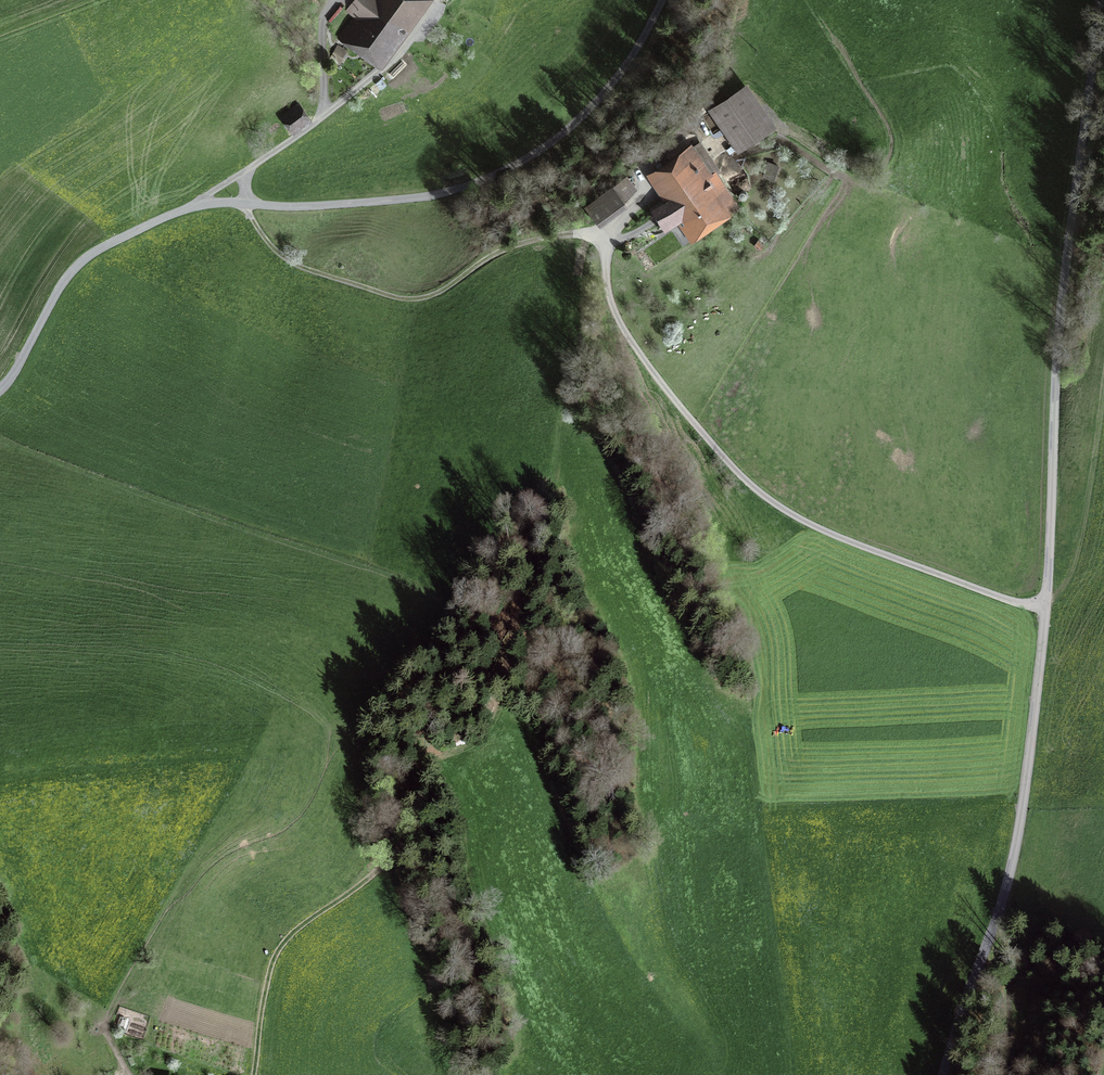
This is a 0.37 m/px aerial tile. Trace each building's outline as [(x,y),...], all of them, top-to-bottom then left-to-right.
[(338,36),(345,42),(349,37),(379,59),(422,0),(355,0),(349,8),(354,14),(338,36)] [(333,60),(340,52),(333,46),(326,54),(333,60)] [(743,143),(771,123),(763,111),(756,116),(738,90),(716,105),(743,143)] [(666,229),(684,216),(694,230),(727,207),(731,213),(740,207),(714,170),(709,174),(706,170),(700,174),(684,151),(653,173),(669,195),(651,208),(666,229)] [(778,163),(767,160),(763,174),(774,177),(778,163)] [(602,220),(628,200),(639,187),(629,175),(590,205),(602,220)]
